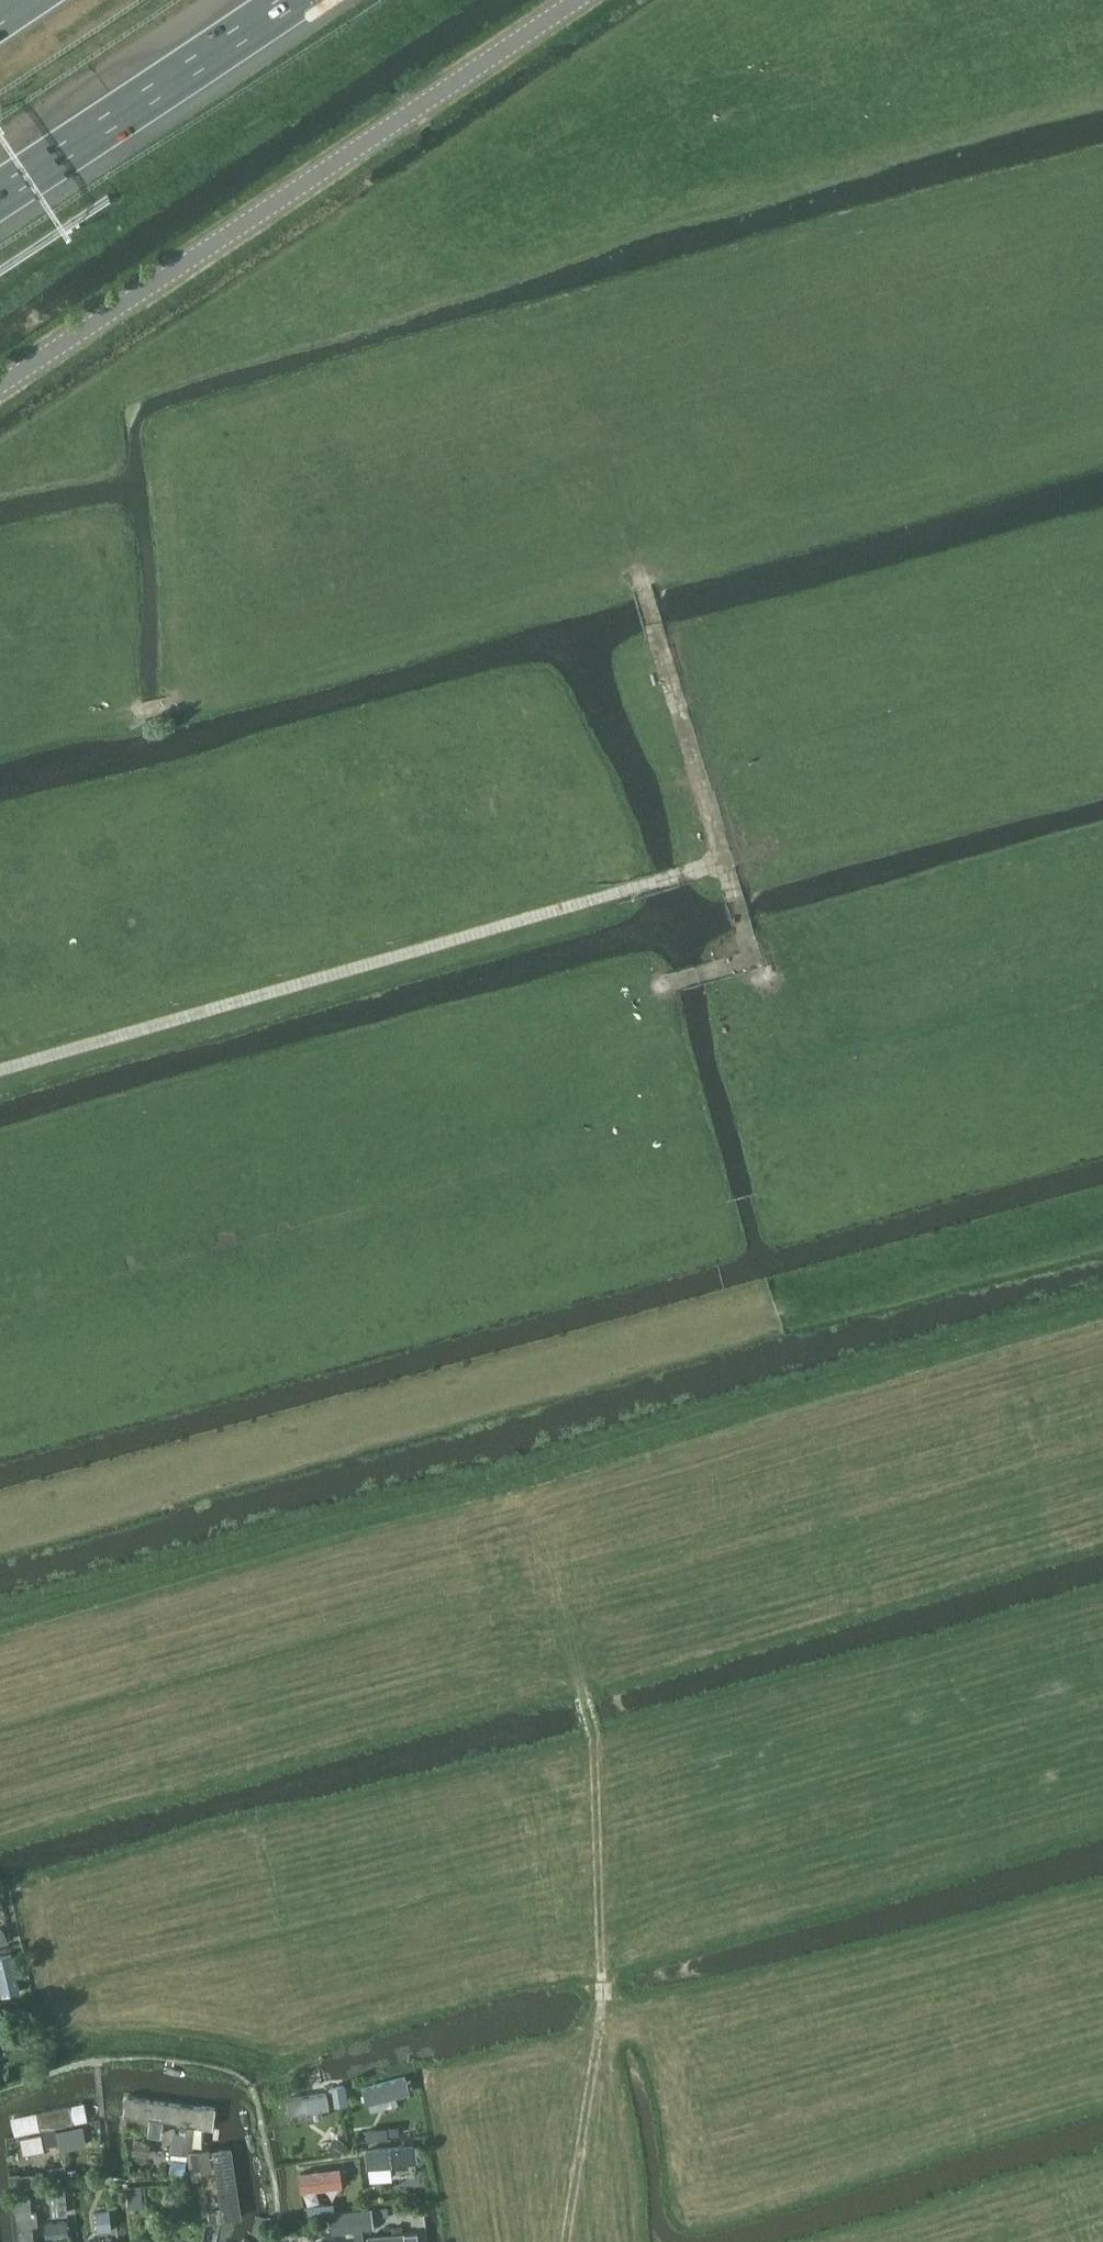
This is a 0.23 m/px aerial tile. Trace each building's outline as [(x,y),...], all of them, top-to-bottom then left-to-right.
[(345,2084),(331,2087),(334,2106),(348,2103),(345,2084)] [(408,2100),(404,2085),(362,2096),(366,2111),(408,2100)] [(335,2111),(332,2096),(289,2107),(293,2122),(335,2111)] [(132,2098),(129,2115),(214,2128),(217,2111),(132,2098)] [(12,2120),(15,2135),(89,2121),(85,2105),(12,2120)] [(150,2120),(148,2133),(162,2136),(164,2121),(158,2120),(151,2119),(150,2120)] [(57,2129),(56,2128),(42,2131),(45,2146),(59,2142),(60,2149),(88,2143),(84,2125),(57,2129)] [(175,2132),(172,2153),(173,2153),(190,2155),(189,2151),(196,2150),(197,2148),(205,2148),(205,2146),(205,2129),(203,2129),(181,2126),(180,2132),(175,2132)] [(389,2127),(368,2129),(370,2141),(390,2139),(389,2127)] [(337,2136),(329,2147),(342,2157),(350,2145),(337,2136)] [(135,2140),(133,2154),(149,2157),(151,2143),(135,2140)] [(418,2162),(416,2144),(367,2149),(368,2167),(418,2162)] [(234,2145),(212,2148),(223,2220),(244,2216),(234,2145)] [(196,2150),(189,2151),(190,2155),(193,2174),(214,2171),(211,2148),(196,2150)] [(188,2176),(190,2168),(188,2168),(190,2155),(173,2153),(170,2173),(188,2176)] [(301,2170),(304,2190),(343,2185),(341,2165),(301,2170)] [(37,2169),(11,2171),(12,2187),(43,2186),(44,2181),(43,2174),(37,2169)] [(67,2183),(49,2183),(50,2212),(68,2212),(67,2183)] [(143,2184),(128,2185),(130,2208),(145,2207),(143,2184)] [(323,2203),(304,2205),(306,2214),(324,2212),(323,2203)] [(31,2207),(14,2208),(16,2241),(34,2241),(31,2207)] [(330,2211),(332,2234),(354,2231),(355,2241),(369,2241),(365,2241),(363,2230),(375,2228),(372,2207),(330,2211)] [(111,2208),(96,2210),(98,2230),(113,2228),(111,2208)] [(221,2209),(209,2211),(211,2222),(222,2220),(221,2209)] [(251,2240),(258,2241),(261,2241),(268,2218),(258,2215),(251,2240)] [(46,2236),(68,2236),(68,2221),(46,2222),(46,2236)] [(369,2241),(419,2241),(418,2234),(406,2236),(405,2233),(369,2237),(369,2241)]
